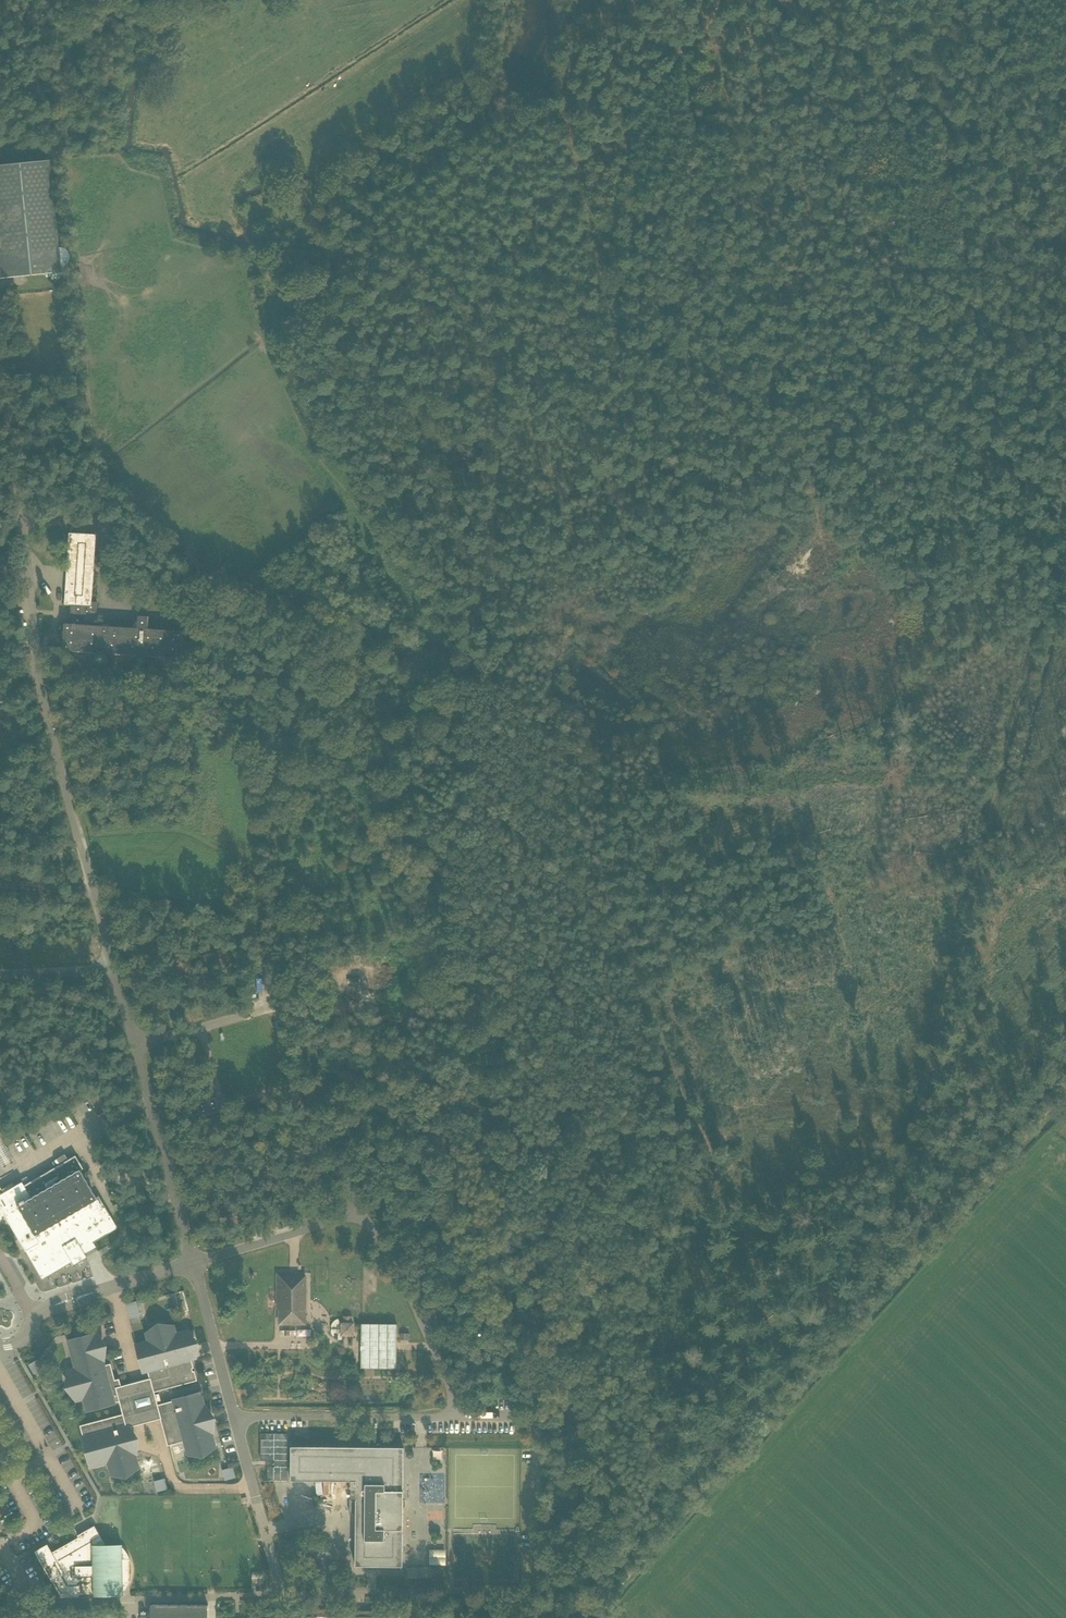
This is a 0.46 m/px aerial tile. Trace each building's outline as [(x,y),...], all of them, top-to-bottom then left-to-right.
[(51,262),(52,263),(53,265),(56,266),(59,267),(60,267),(60,268),(61,268),(62,267),(63,267),(64,266),(65,266),(66,265),(66,264),(67,264),(67,263),(68,262),(68,261),(69,260),(69,259),(69,258),(69,257),(69,255),(68,254),(68,253),(67,252),(66,251),(65,250),(64,249),(63,249),(62,248),(61,248),(60,248),(59,248),(58,248),(50,161),(39,162),(0,166),(0,267),(51,262)] [(148,629),(148,622),(149,616),(138,616),(138,628),(86,625),(86,612),(97,613),(97,602),(92,602),(96,535),(70,533),(65,604),(71,604),(70,624),(65,623),(63,650),(74,651),(182,658),(184,631),(148,629)] [(106,1234),(113,1230),(110,1225),(114,1223),(98,1196),(94,1198),(78,1172),(82,1169),(81,1167),(75,1155),(23,1185),(21,1182),(8,1189),(0,1194),(0,1209),(3,1214),(25,1251),(30,1248),(46,1276),(71,1261),(73,1265),(86,1257),(79,1245),(90,1239),(92,1243),(106,1234)] [(280,1307),(280,1324),(306,1324),(306,1276),(299,1276),(299,1278),(290,1278),(290,1276),(280,1276),(280,1292),(290,1292),(290,1307),(280,1307)] [(137,1301),(126,1304),(130,1319),(141,1316),(137,1301)] [(442,1304),(428,1310),(432,1320),(447,1313),(442,1304)] [(339,1325),(339,1333),(343,1333),(343,1335),(354,1335),(354,1324),(352,1324),(352,1317),(344,1317),(344,1324),(343,1324),(343,1325),(339,1325)] [(362,1324),(361,1368),(397,1368),(397,1324),(362,1324)] [(185,1441),(187,1450),(189,1450),(201,1450),(201,1451),(202,1450),(202,1449),(213,1444),(214,1443),(209,1423),(208,1424),(206,1416),(207,1416),(201,1393),(158,1405),(157,1402),(161,1401),(159,1394),(155,1395),(155,1392),(197,1380),(195,1371),(193,1371),(192,1368),(194,1368),(192,1359),(195,1358),(188,1331),(176,1334),(175,1330),(173,1330),(161,1330),(161,1329),(160,1330),(160,1331),(149,1336),(148,1337),(149,1341),(137,1345),(141,1362),(145,1361),(150,1378),(121,1386),(119,1379),(115,1380),(111,1363),(101,1366),(95,1343),(98,1342),(96,1334),(69,1341),(76,1369),(70,1371),(74,1385),(72,1385),(73,1386),(74,1386),(78,1400),(84,1398),(87,1410),(119,1401),(123,1414),(80,1425),(83,1435),(85,1435),(85,1438),(83,1438),(91,1466),(108,1462),(111,1471),(112,1471),(124,1470),(124,1471),(126,1471),(126,1470),(136,1464),(138,1464),(132,1444),(131,1444),(129,1437),(130,1436),(128,1428),(160,1419),(168,1446),(185,1441)] [(38,1359),(29,1365),(34,1374),(44,1369),(38,1359)] [(286,1436),(260,1436),(260,1462),(271,1462),(271,1465),(262,1465),(262,1483),(287,1482),(286,1436)] [(291,1447),(291,1481),(356,1481),(356,1487),(351,1487),(351,1499),(356,1500),(355,1566),(404,1567),(403,1447),(291,1447)] [(233,1467),(222,1470),(225,1480),(236,1478),(233,1467)] [(165,1478),(154,1481),(157,1492),(168,1489),(165,1478)] [(129,1558),(123,1558),(123,1544),(105,1544),(94,1526),(78,1535),(79,1537),(52,1552),(48,1544),(35,1551),(52,1581),(62,1597),(79,1597),(79,1593),(94,1593),(94,1596),(124,1595),(123,1582),(130,1582),(131,1579),(131,1577),(132,1574),(132,1569),(131,1564),(131,1561),(129,1558)] [(429,1548),(429,1564),(446,1565),(446,1549),(429,1548)] [(407,1567),(407,1578),(432,1577),(432,1566),(407,1567)] [(208,1606),(151,1605),(151,1616),(147,1616),(147,1605),(141,1605),(141,1617),(208,1617),(208,1606)]
